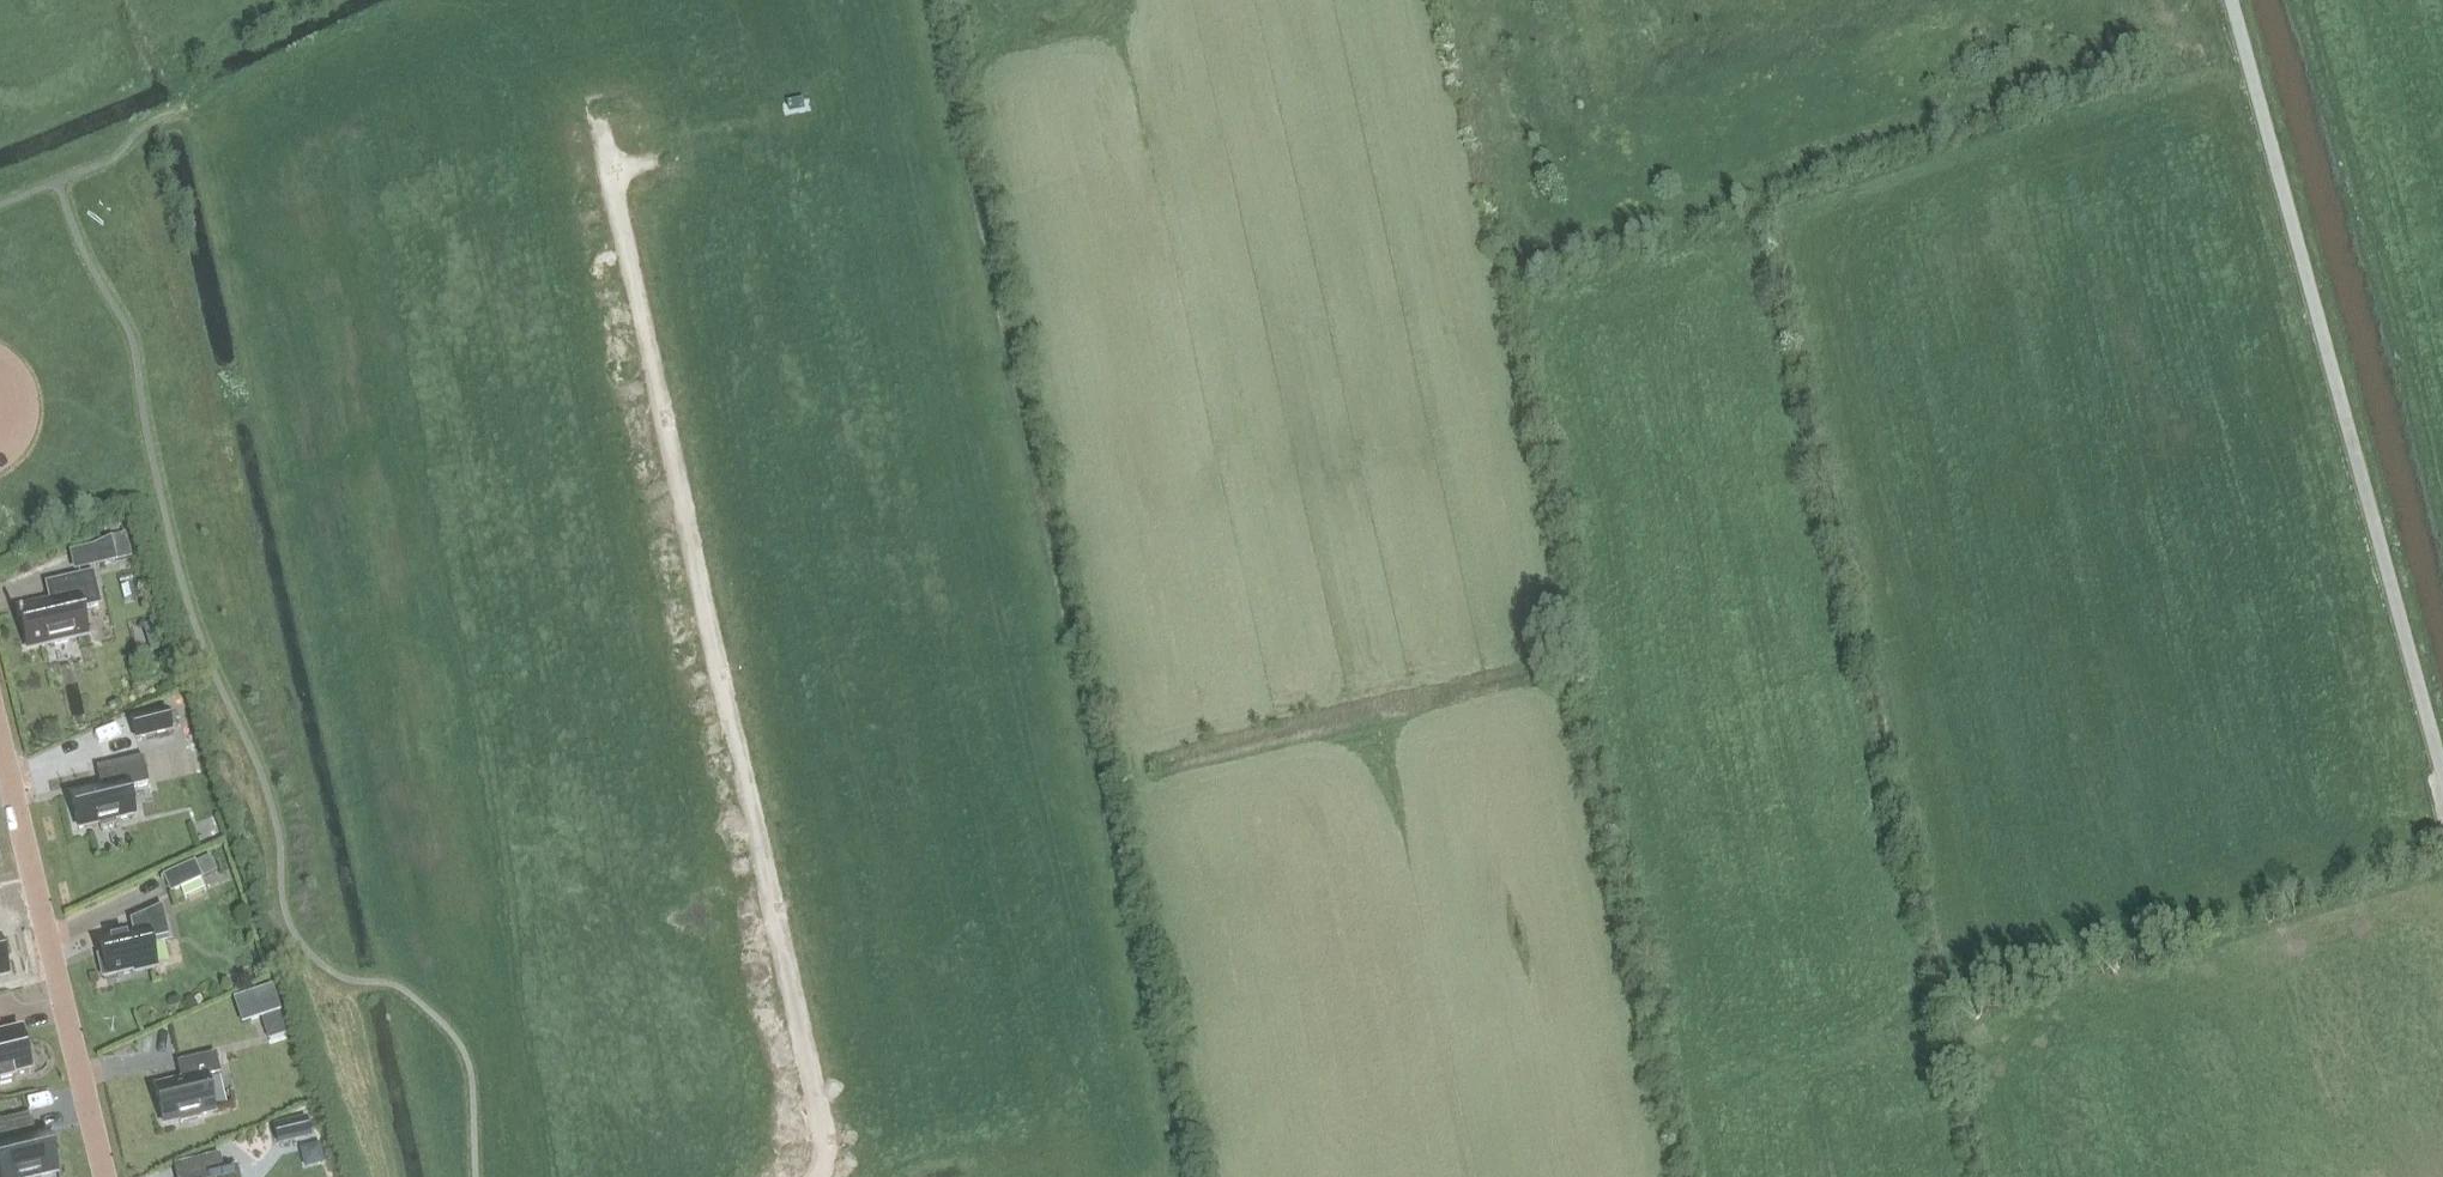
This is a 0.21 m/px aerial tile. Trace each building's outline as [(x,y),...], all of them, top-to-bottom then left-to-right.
[(115,563),(110,538),(95,546),(99,566),(115,563)] [(74,636),(89,633),(84,609),(102,605),(95,574),(49,585),(53,602),(44,604),(45,608),(21,613),(22,618),(19,618),(20,623),(23,622),(28,646),(51,641),(52,646),(75,641),(74,636)] [(131,716),(136,737),(173,729),(168,707),(131,716)] [(100,787),(70,795),(79,830),(99,825),(100,830),(116,826),(115,821),(134,817),(128,790),(149,785),(143,758),(96,769),(100,787)] [(128,832),(98,839),(101,852),(131,845),(128,832)] [(202,880),(194,862),(163,877),(171,894),(202,880)] [(132,921),(135,935),(97,944),(104,973),(107,973),(108,977),(134,971),(135,973),(160,968),(154,945),(173,941),(165,906),(132,921)] [(0,937),(0,980),(14,977),(4,936),(0,937)] [(271,989),(235,1001),(242,1023),(278,1011),(271,989)] [(14,1083),(13,1078),(30,1074),(20,1032),(0,1037),(0,1086),(14,1083)] [(182,1083),(155,1089),(163,1123),(179,1120),(181,1124),(199,1120),(198,1115),(213,1112),(205,1077),(219,1074),(215,1055),(178,1064),(182,1083)] [(0,1123),(0,1176),(38,1176),(56,1173),(55,1166),(56,1166),(53,1155),(52,1156),(47,1135),(34,1138),(28,1116),(0,1123)] [(305,1119),(273,1126),(275,1136),(307,1129),(305,1119)] [(239,1167),(198,1176),(241,1176),(239,1167)] [(327,1167),(294,1176),(331,1176),(327,1167)]
